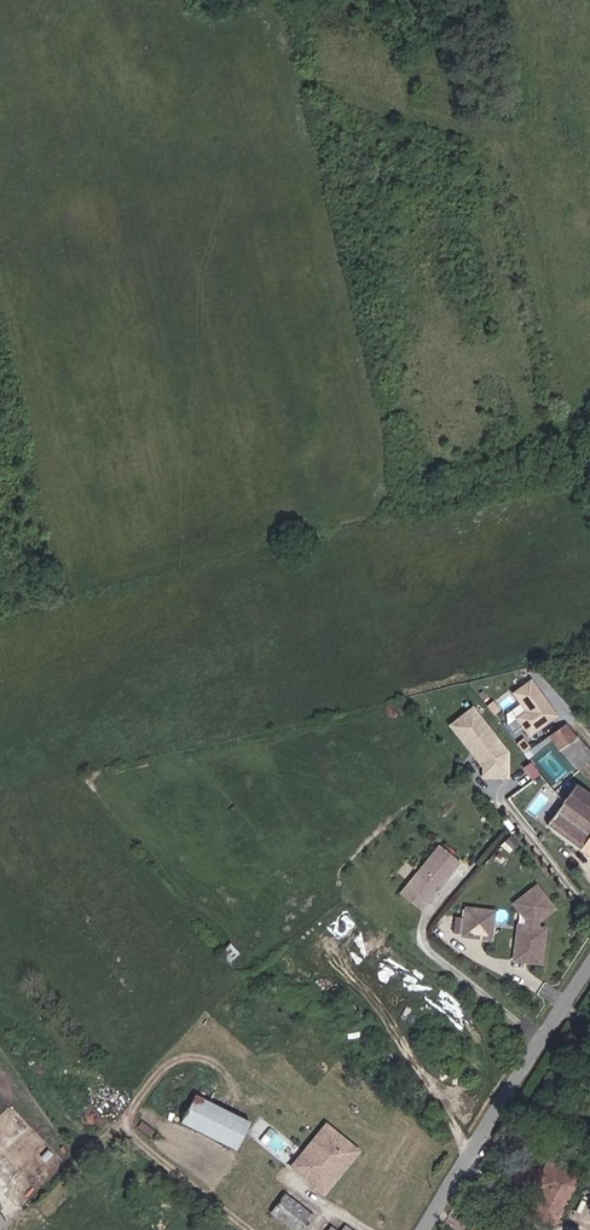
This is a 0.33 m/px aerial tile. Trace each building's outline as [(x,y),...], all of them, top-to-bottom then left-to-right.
[(529,677),(511,692),(520,703),(507,713),(514,721),(516,719),(532,737),(560,713),(529,677)] [(446,725),(494,781),(510,768),(508,766),(518,757),(472,703),(446,725)] [(575,734),(582,729),(571,716),(565,721),(575,734)] [(551,731),(561,744),(575,734),(565,721),(551,731)] [(537,781),(547,774),(529,751),(520,759),(537,781)] [(530,798),(543,787),(537,781),(520,759),(508,770),(530,798)] [(580,848),(589,834),(589,794),(578,785),(549,825),(580,848)] [(460,862),(439,845),(406,886),(426,903),(460,862)] [(426,903),(406,886),(400,893),(420,910),(426,903)] [(539,961),(542,934),(535,933),(536,922),(552,910),(534,887),(512,905),(525,921),(523,932),(516,931),(512,957),(539,961)] [(480,939),(484,911),(463,908),(459,936),(480,939)] [(489,940),(493,912),(484,911),(480,939),(489,940)] [(252,1117),(197,1092),(184,1121),(240,1146),(252,1117)] [(322,1177),(339,1156),(341,1158),(350,1147),(317,1121),(283,1164),(316,1190),(324,1179),(322,1177)] [(516,1214),(543,1228),(570,1178),(536,1161),(522,1187),(530,1191),(516,1214)] [(300,1223),(308,1213),(282,1192),(267,1212),(289,1229),(294,1229),(300,1223)] [(325,1229),(354,1229),(342,1220),(335,1229),(329,1225),(325,1229)]
